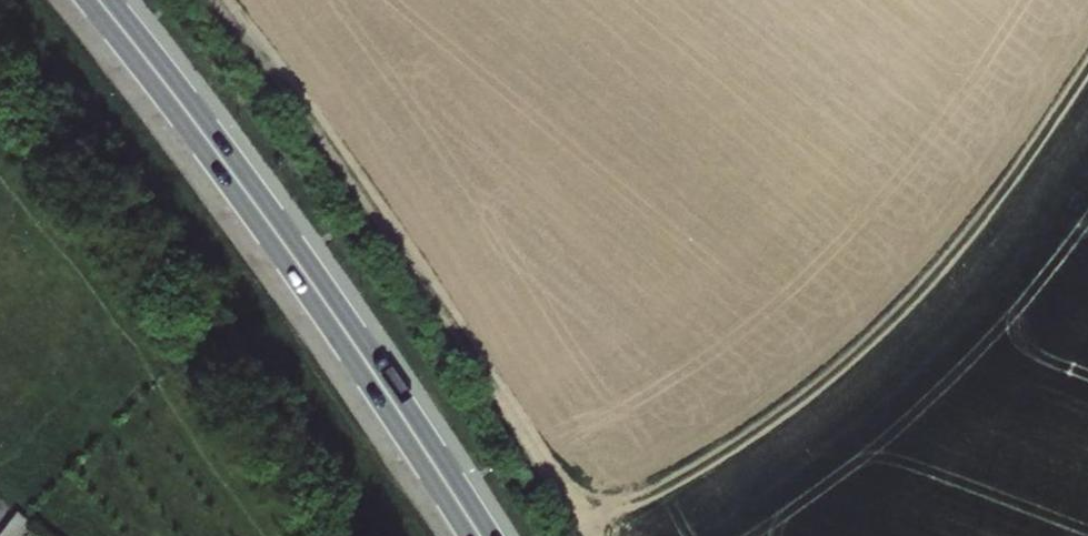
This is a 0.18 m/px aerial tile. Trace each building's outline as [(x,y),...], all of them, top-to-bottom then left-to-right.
[(30,521),(18,511),(0,534),(0,535),(19,535),(30,521)]
